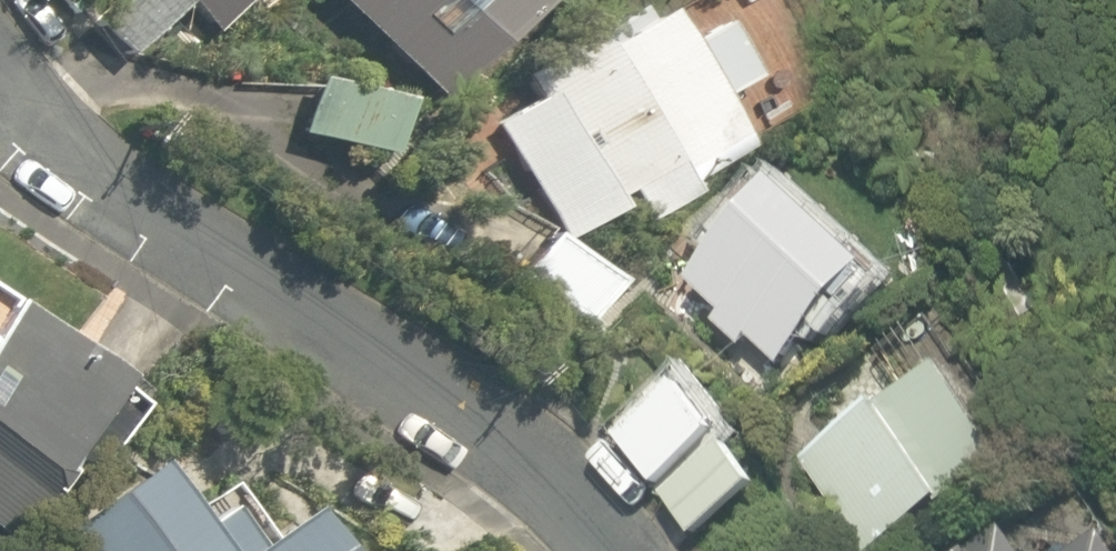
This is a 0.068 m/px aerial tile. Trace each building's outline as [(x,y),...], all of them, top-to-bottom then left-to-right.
[(124,56),(176,0),(116,0),(92,26),(124,56)] [(214,33),(245,0),(179,0),(214,33)] [(442,96),(532,0),(339,0),(442,96)] [(491,124),(561,241),(615,209),(625,227),(686,191),(683,186),(743,150),(711,97),(743,78),(709,23),(679,41),(660,10),(643,20),(637,9),(522,78),(534,98),(491,124)] [(305,79),(292,135),(384,156),(397,100),(305,79)] [(754,339),(785,368),(878,268),(785,182),(693,282),(727,313),(718,323),(745,348),(754,339)] [(516,276),(584,321),(609,283),(541,237),(516,276)] [(848,303),(861,315),(875,299),(862,287),(848,303)] [(14,542),(46,493),(49,495),(66,470),(61,468),(77,444),(106,463),(145,403),(142,400),(148,391),(0,294),(0,533),(14,542)] [(866,550),(872,550),(1011,461),(947,364),(886,403),(888,405),(806,459),(866,550)] [(622,437),(661,487),(728,434),(689,384),(622,437)] [(669,495),(699,536),(767,488),(738,446),(669,495)] [(296,509),(248,546),(219,507),(197,524),(149,462),(64,527),(82,550),(328,550),(296,509)] [(1019,531),(986,550),(1031,550),(1019,531)] [(1091,550),(1115,550),(1115,536),(1091,550)]
